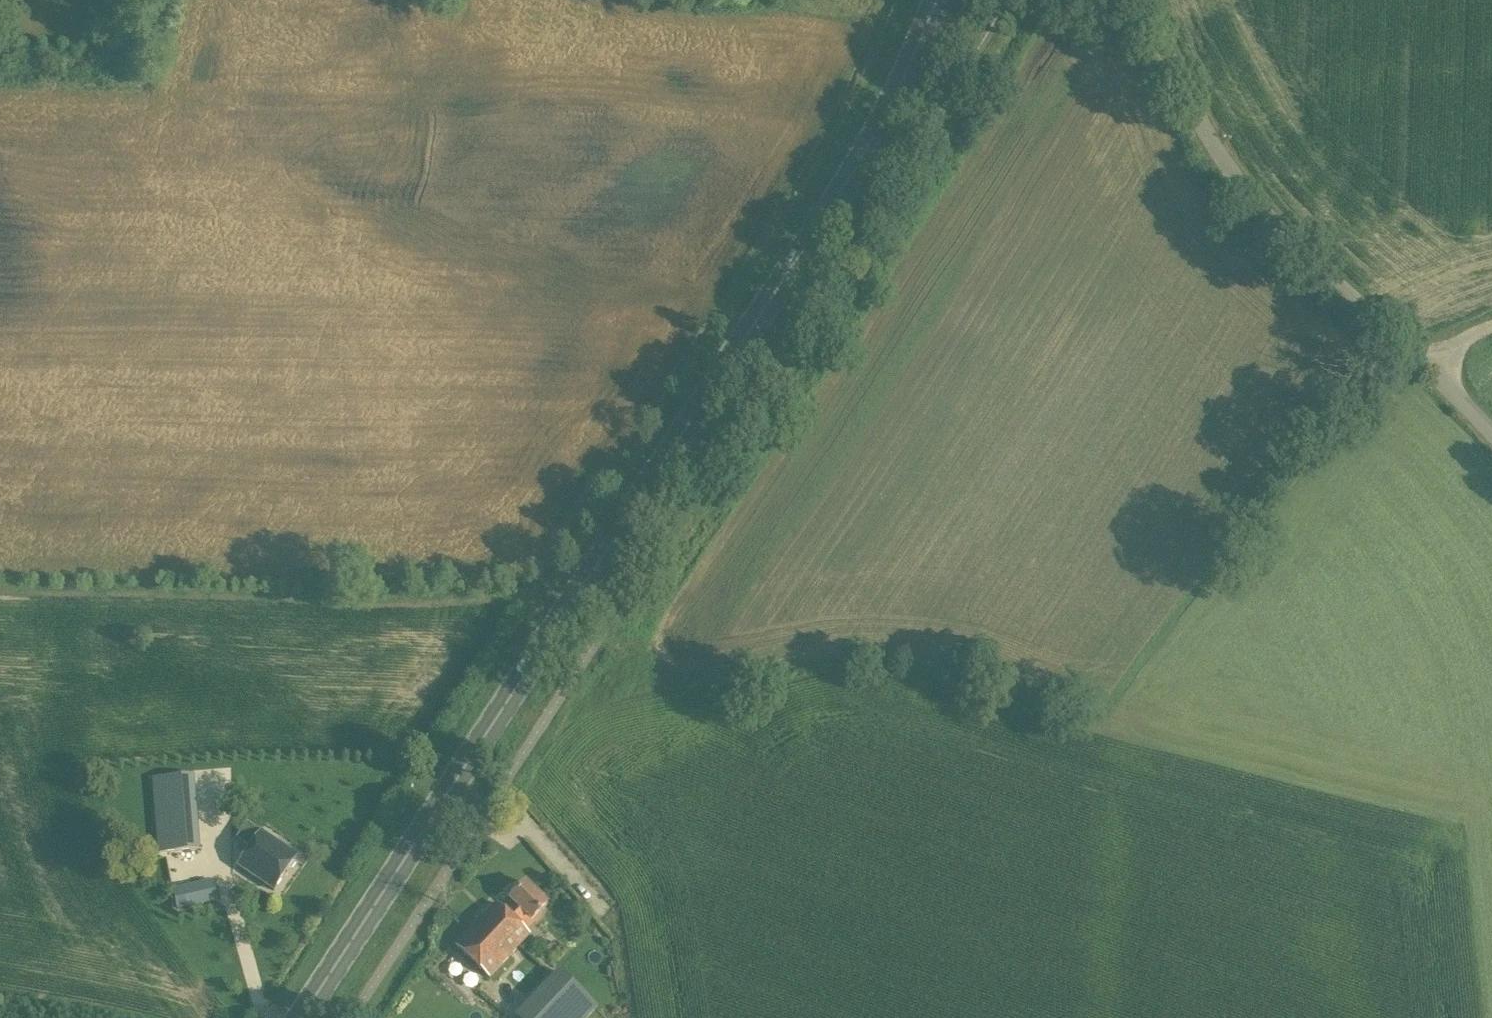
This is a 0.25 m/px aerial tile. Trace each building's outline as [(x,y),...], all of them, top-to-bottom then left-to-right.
[(158,853),(200,850),(194,775),(152,778),(158,853)] [(276,891),(299,857),(262,832),(240,866),(276,891)] [(178,908),(217,901),(213,881),(174,889),(178,908)] [(498,903),(458,947),(492,978),(531,936),(523,928),(532,919),(534,921),(538,922),(543,917),(542,912),(550,903),(528,882),(512,900),(514,902),(506,910),(498,903)] [(598,1006),(558,969),(514,1016),(516,1017),(587,1017),(598,1006)]
